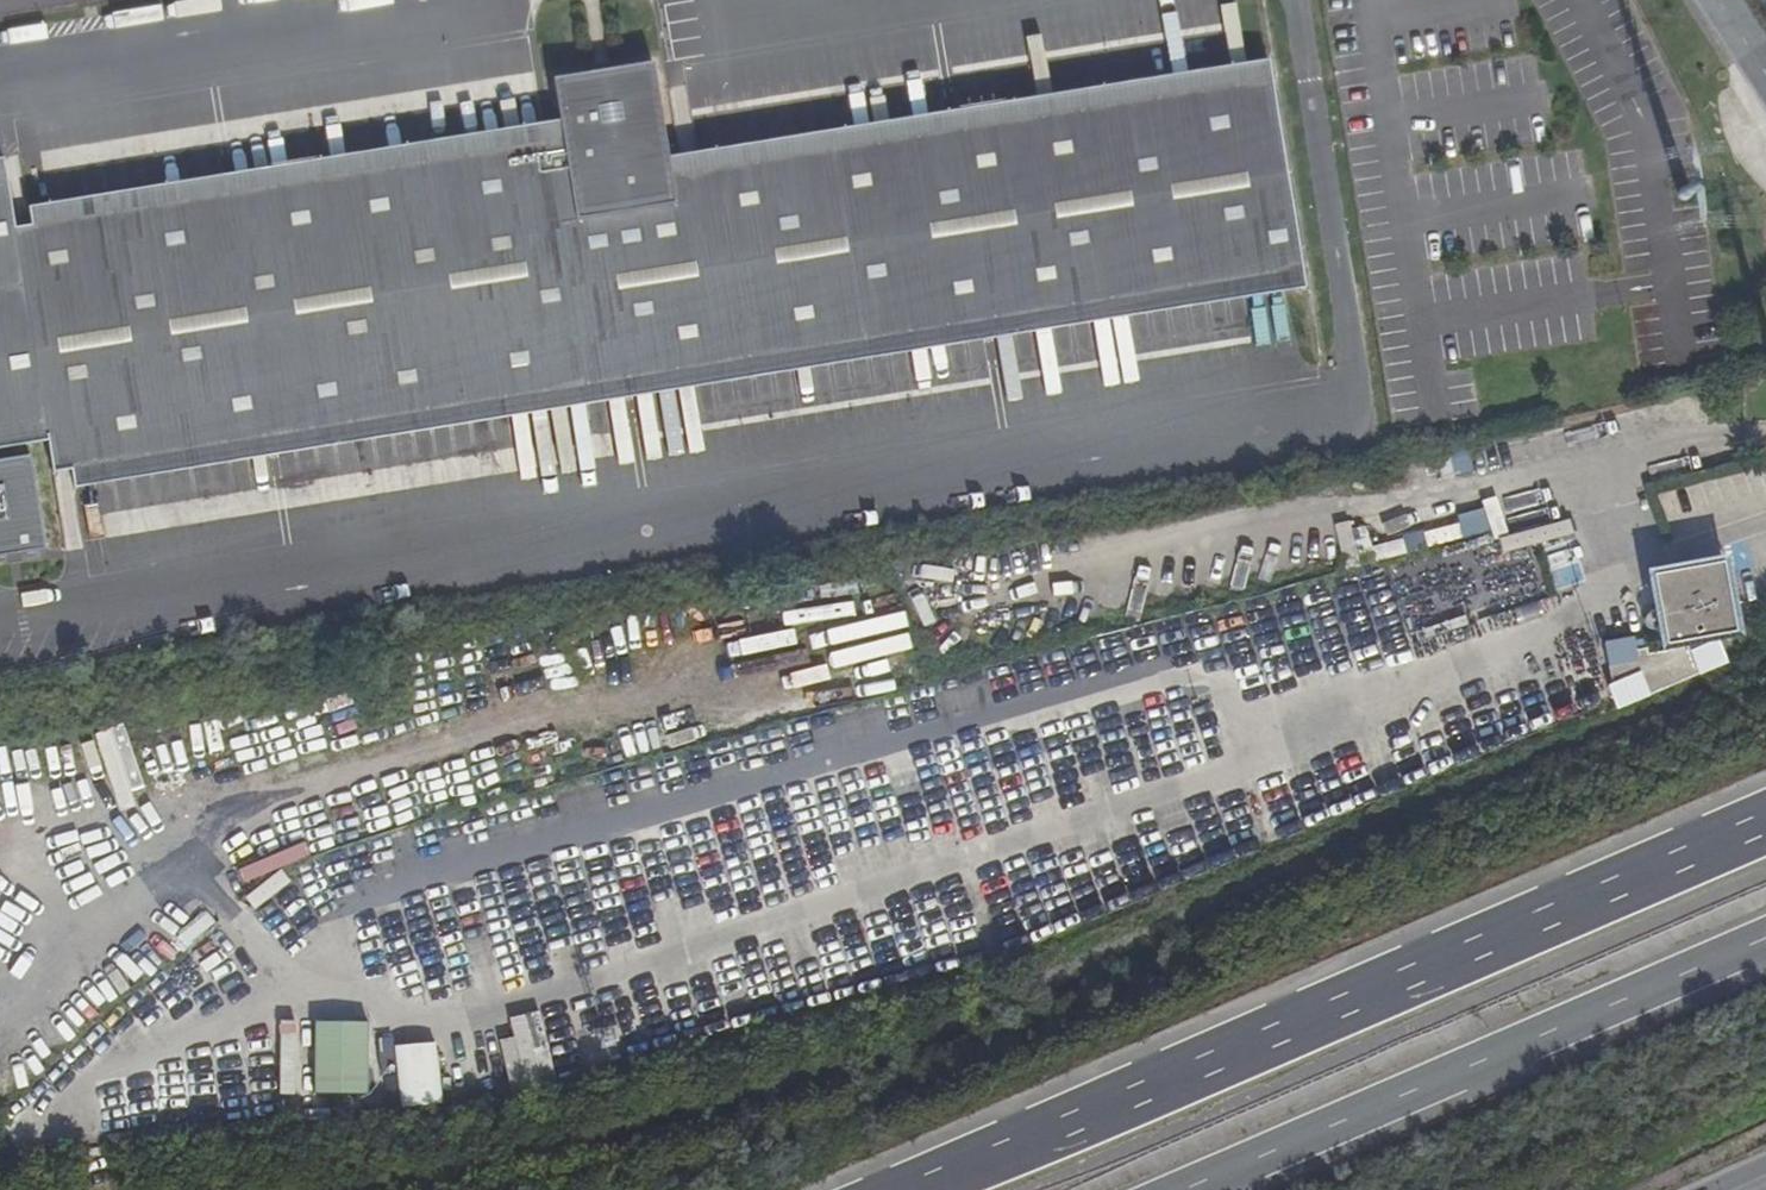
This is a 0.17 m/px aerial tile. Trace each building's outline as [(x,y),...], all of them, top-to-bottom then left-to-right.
[(1253,60),(655,158),(640,68),(604,74),(538,85),(546,134),(3,224),(0,204),(0,452),(30,447),(39,501),(1292,295),(1253,60)] [(541,1012),(505,1017),(508,1037),(498,1038),(506,1094),(551,1088),(541,1012)] [(359,1095),(360,1023),(306,1022),(305,1094),(359,1095)] [(387,1047),(396,1109),(439,1103),(430,1041),(387,1047)]
